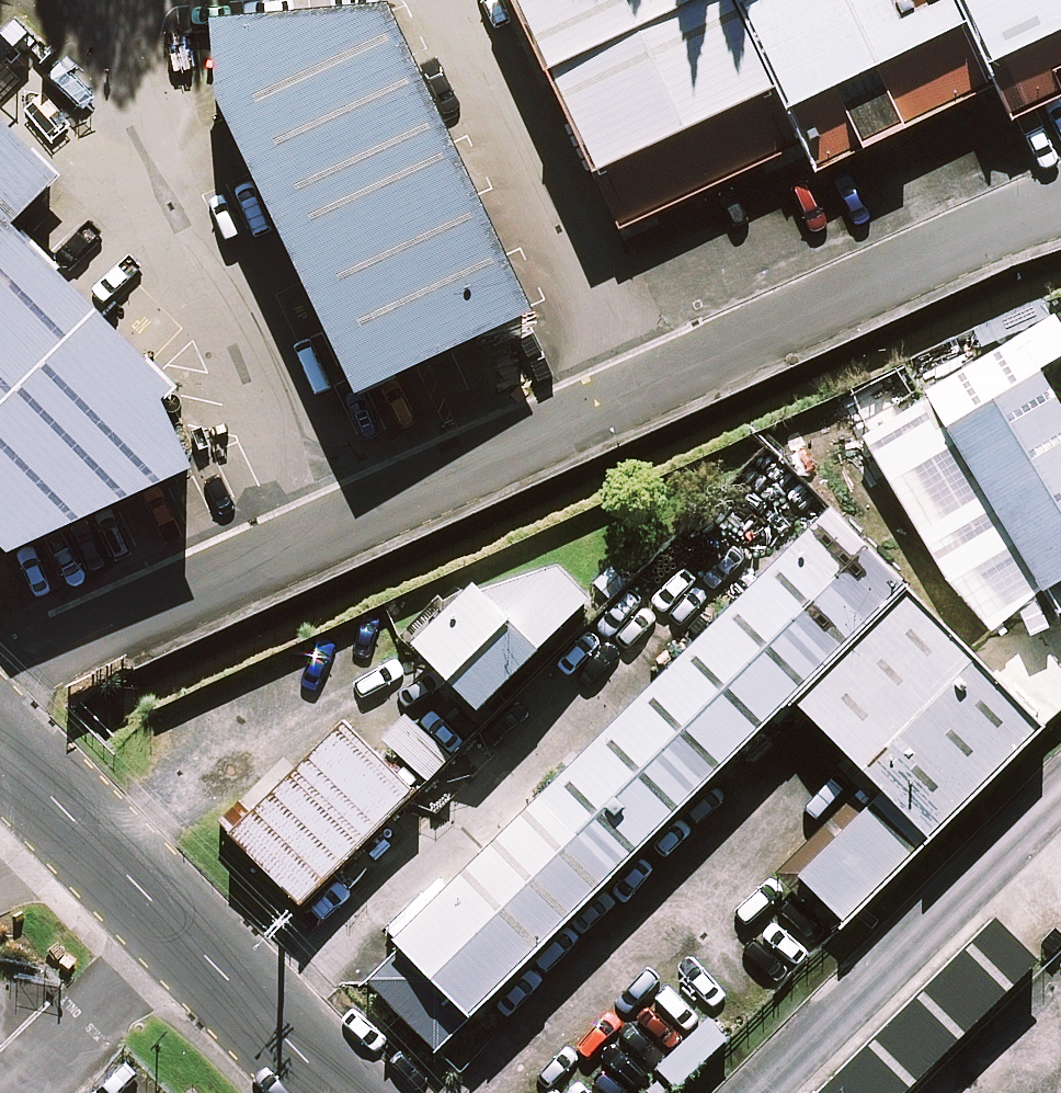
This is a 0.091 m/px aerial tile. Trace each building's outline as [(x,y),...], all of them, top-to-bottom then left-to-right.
[(432,0),(227,0),(221,36),(353,360),(547,281),(432,0)] [(600,126),(790,50),(769,0),(548,0),(600,126)] [(790,50),(799,73),(979,0),(769,0),(790,50)] [(994,33),(1060,6),(1060,0),(981,0),(994,33)] [(26,186),(81,133),(0,50),(0,212),(26,186)] [(0,212),(0,388),(100,292),(115,277),(26,186),(0,212)] [(0,388),(0,512),(14,527),(197,436),(176,370),(100,292),(0,388)] [(963,386),(1060,561),(1060,343),(1056,334),(963,386)] [(842,478),(406,906),(484,986),(794,681),(921,557),(842,478)] [(1058,696),(921,557),(794,681),(884,772),(812,843),(859,891),(1058,696)] [(548,634),(486,572),(420,637),(481,699),(548,634)] [(418,756),(349,687),(236,798),(305,867),(418,756)] [(1031,963),(988,920),(813,1092),(901,1092),(1031,963)] [(674,1091),(724,1041),(701,1018),(651,1067),(674,1091)]
